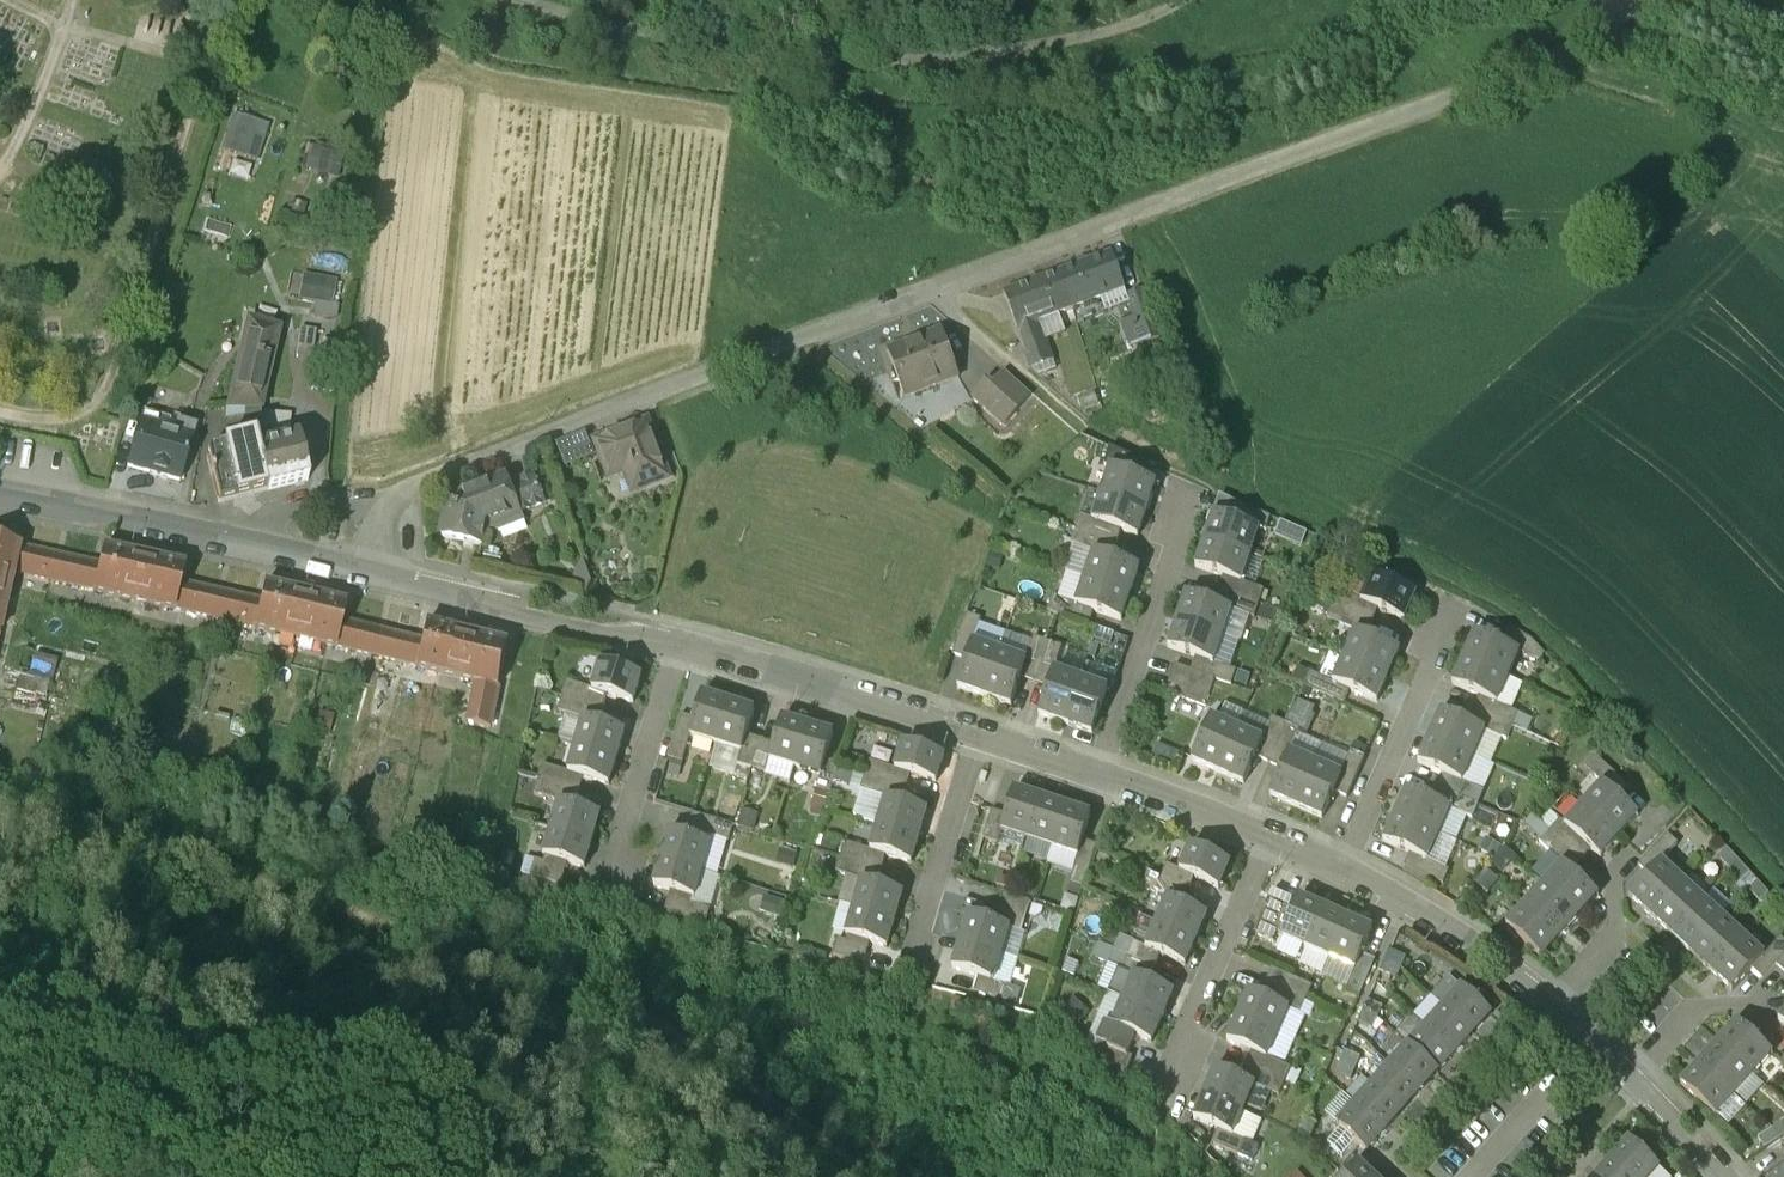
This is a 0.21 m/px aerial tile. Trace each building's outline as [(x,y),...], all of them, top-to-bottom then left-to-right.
[(272,120),(243,110),(234,136),(254,142),(261,122),(270,125),(272,120)] [(334,141),(322,137),(321,142),(319,141),(314,157),(343,165),(348,150),(333,145),(334,141)] [(308,223),(323,224),(325,179),(310,178),(308,223)] [(1112,252),(1059,272),(1072,309),(1126,289),(1112,252)] [(1059,272),(1005,292),(1019,329),(1040,321),(1072,309),(1059,272)] [(337,277),(311,273),(308,297),(334,301),(337,277)] [(1143,290),(1129,295),(1133,307),(1122,311),(1135,347),(1161,337),(1143,290)] [(1010,319),(998,324),(1006,346),(1019,341),(1010,319)] [(1040,321),(1019,329),(1028,351),(1026,352),(1032,367),(1046,362),(1048,368),(1056,365),(1040,321)] [(251,323),(232,407),(248,407),(262,407),(280,330),(251,323)] [(319,330),(305,328),(301,357),(315,359),(319,330)] [(943,331),(889,351),(906,396),(960,376),(943,331)] [(341,359),(318,356),(314,388),(337,391),(341,359)] [(1003,373),(991,386),(986,381),(973,396),(1003,422),(1027,395),(1003,373)] [(262,407),(248,407),(247,439),(257,437),(257,438),(262,437),(262,407)] [(176,418),(142,408),(139,419),(159,425),(158,430),(171,434),(176,419),(176,418)] [(292,414),(267,410),(264,426),(290,430),(292,414)] [(156,436),(135,429),(125,465),(147,471),(147,468),(165,474),(164,476),(178,480),(194,425),(176,419),(171,434),(158,430),(156,436)] [(159,425),(139,419),(135,429),(156,436),(158,430),(159,425)] [(647,424),(598,443),(611,475),(631,467),(639,487),(668,476),(656,444),(647,424)] [(247,439),(212,448),(210,449),(208,451),(207,454),(219,502),(268,490),(258,448),(259,448),(257,438),(257,437),(247,439)] [(259,448),(258,448),(268,490),(307,481),(297,439),(259,448)] [(680,471),(668,440),(656,444),(668,476),(680,471)] [(1149,463),(1109,446),(1103,464),(1110,466),(1144,478),(1149,463)] [(1144,478),(1110,466),(1101,493),(1146,509),(1155,482),(1144,478)] [(533,477),(510,485),(518,506),(519,511),(542,503),(533,477)] [(479,488),(450,499),(442,535),(465,540),(466,537),(483,540),(482,543),(484,544),(487,525),(491,523),(493,521),(494,517),(494,514),(518,506),(510,485),(508,480),(480,490),(479,488)] [(1146,509),(1101,493),(1092,520),(1121,530),(1137,535),(1146,509)] [(1270,515),(1231,498),(1225,515),(1259,527),(1265,530),(1270,515)] [(1225,515),(1213,511),(1204,538),(1250,554),(1259,527),(1225,515)] [(1121,530),(1092,520),(1080,516),(1075,530),(1116,544),(1121,530)] [(1116,544),(1075,530),(1071,544),(1094,551),(1112,557),(1116,544)] [(0,536),(0,622),(14,564),(19,541),(19,540),(0,536)] [(1250,554),(1204,538),(1195,565),(1222,575),(1240,581),(1241,580),(1250,554)] [(57,550),(19,541),(14,564),(51,573),(57,550)] [(185,564),(103,544),(100,560),(94,583),(94,584),(175,603),(176,602),(181,580),(185,564)] [(100,560),(63,551),(57,574),(94,583),(100,560)] [(1112,557),(1094,551),(1084,578),(1130,594),(1139,567),(1112,557)] [(1263,588),(1241,580),(1240,581),(1222,575),(1218,588),(1259,602),(1263,588)] [(1416,594),(1372,575),(1360,601),(1377,609),(1404,621),(1416,594)] [(1130,594),(1084,578),(1075,605),(1093,611),(1121,620),(1130,594)] [(218,588),(181,580),(176,602),(213,611),(218,588)] [(347,602),(265,583),(261,599),(256,622),(255,622),(338,642),(338,641),(343,618),(347,602)] [(1259,602),(1218,588),(1213,602),(1231,608),(1254,616),(1259,602)] [(261,599),(224,590),(219,613),(256,622),(261,599)] [(1360,601),(1338,591),(1332,605),(1372,622),(1377,609),(1360,601)] [(1213,602),(1186,593),(1177,620),(1222,635),(1231,608),(1213,602)] [(1075,605),(1053,597),(1048,611),(1088,625),(1093,611),(1075,605)] [(1372,622),(1332,605),(1326,618),(1355,631),(1366,635),(1372,622)] [(966,616),(952,656),(966,661),(972,643),(973,643),(981,620),(966,616)] [(380,627),(343,618),(338,641),(375,650),(380,627)] [(1222,635),(1177,620),(1167,647),(1195,656),(1213,662),(1222,635)] [(510,641),(428,621),(424,637),(418,660),(418,661),(477,675),(500,680),(510,641)] [(1531,640),(1509,627),(1502,644),(1519,652),(1541,662),(1544,654),(1531,640)] [(424,637),(386,628),(381,651),(418,660),(424,637)] [(1114,634),(1098,628),(1094,640),(1110,645),(1114,634)] [(1366,635),(1355,631),(1344,657),(1388,676),(1399,650),(1366,635)] [(1502,644),(1475,632),(1463,658),(1507,678),(1519,652),(1502,644)] [(33,635),(20,670),(53,682),(66,647),(33,635)] [(1048,643),(1034,638),(1026,661),(1020,679),(1034,684),(1048,643)] [(973,643),(972,643),(966,661),(957,688),(984,698),(999,652),(973,643)] [(1048,643),(1034,684),(1048,688),(1054,671),(1062,648),(1048,643)] [(1026,661),(999,652),(984,698),(1011,707),(1020,679),(1026,661)] [(1213,662),(1195,656),(1190,669),(1215,678),(1231,684),(1236,669),(1213,662)] [(1388,676),(1344,657),(1332,682),(1332,683),(1349,690),(1376,702),(1388,676)] [(1507,678),(1463,658),(1452,684),(1478,696),(1496,704),(1496,703),(1507,678)] [(640,672),(600,659),(591,686),(607,691),(632,699),(640,672)] [(1215,678),(1190,670),(1190,669),(1174,664),(1169,678),(1210,692),(1215,678)] [(1054,671),(1048,688),(1038,716),(1065,725),(1081,680),(1054,671)] [(1332,682),(1310,672),(1304,686),(1344,704),(1349,690),(1332,683),(1332,682)] [(500,680),(477,675),(468,713),(491,718),(500,680)] [(591,686),(566,678),(561,692),(602,705),(607,691),(591,686)] [(1210,692),(1169,678),(1164,692),(1205,706),(1210,692)] [(1108,689),(1081,680),(1065,725),(1092,734),(1108,689)] [(602,705),(561,692),(557,706),(582,714),(598,718),(602,705)] [(728,700),(702,692),(694,717),(689,732),(690,733),(715,740),(728,700)] [(1496,704),(1478,696),(1473,709),(1512,726),(1518,713),(1496,703),(1496,704)] [(754,708),(728,700),(715,740),(741,749),(746,733),(754,708)] [(1512,726),(1473,709),(1467,722),(1484,730),(1506,740),(1512,726)] [(1467,722),(1440,711),(1429,737),(1473,756),(1484,730),(1467,722)] [(680,713),(667,754),(682,758),(690,733),(689,732),(694,717),(680,713)] [(598,718),(582,714),(574,740),(615,752),(623,726),(598,718)] [(808,725),(782,717),(774,742),(769,757),(769,758),(795,765),(808,725)] [(1211,717),(1191,761),(1217,772),(1237,729),(1211,717)] [(1272,718),(1262,740),(1263,740),(1255,757),(1268,763),(1286,724),(1272,718)] [(1286,724),(1268,763),(1281,769),(1289,752),(1299,730),(1286,724)] [(834,733),(808,725),(795,765),(820,774),(821,774),(826,758),(834,733)] [(1262,740),(1237,729),(1217,772),(1243,784),(1255,757),(1263,740),(1262,740)] [(760,738),(746,733),(741,749),(737,761),(751,765),(760,738)] [(1167,734),(1157,750),(1176,761),(1186,746),(1167,734)] [(1126,735),(1121,749),(1127,751),(1132,737),(1126,735)] [(1473,756),(1429,737),(1417,763),(1444,774),(1461,782),(1473,756)] [(774,742),(760,738),(751,765),(765,770),(769,758),(769,757),(774,742)] [(615,752),(574,740),(566,765),(566,766),(582,770),(607,778),(615,752)] [(944,756),(903,743),(895,770),(910,775),(936,783),(944,756)] [(1289,752),(1281,769),(1270,796),(1296,807),(1315,763),(1289,752)] [(1350,752),(1341,774),(1341,775),(1334,792),(1347,798),(1364,759),(1350,752)] [(1626,785),(1594,756),(1584,768),(1602,784),(1602,783),(1616,796),(1626,785)] [(566,765),(541,757),(536,771),(577,784),(582,770),(566,766),(566,765)] [(839,763),(826,758),(821,774),(820,774),(816,786),(831,791),(839,763)] [(895,770),(869,762),(865,776),(906,789),(910,775),(895,770)] [(1341,774),(1315,763),(1296,807),(1322,819),(1334,792),(1341,775),(1341,774)] [(577,784),(536,771),(532,785),(557,793),(573,798),(577,784)] [(1461,782),(1444,774),(1438,788),(1478,805),(1484,791),(1461,782)] [(906,789),(865,776),(860,790),(886,798),(901,803),(906,789)] [(1616,796),(1602,783),(1602,784),(1583,804),(1619,837),(1638,816),(1616,796)] [(1478,805),(1438,788),(1432,801),(1450,808),(1449,809),(1472,819),(1478,805)] [(1432,801),(1406,789),(1394,815),(1438,834),(1449,809),(1450,808),(1432,801)] [(1040,798),(1014,790),(1006,816),(1001,831),(1027,839),(1040,798)] [(573,798),(557,793),(549,819),(590,832),(598,806),(573,798)] [(901,803),(886,798),(878,824),(919,837),(927,811),(901,803)] [(1065,806),(1040,798),(1027,839),(1052,847),(1065,806)] [(1619,837),(1583,804),(1564,825),(1590,850),(1599,858),(1619,837)] [(1065,806),(1052,847),(1077,855),(1078,855),(1083,840),(1091,815),(1065,806)] [(733,821),(691,808),(687,822),(709,829),(709,830),(728,836),(733,821)] [(1006,816),(992,811),(983,839),(997,844),(1001,831),(1006,816)] [(1438,834),(1394,815),(1383,841),(1409,853),(1427,861),(1427,860),(1438,834)] [(590,832),(549,819),(541,845),(543,845),(541,851),(540,852),(562,859),(565,852),(582,858),(590,832)] [(1590,850),(1564,825),(1559,820),(1549,831),(1581,860),(1590,850)] [(685,829),(668,823),(660,850),(700,862),(709,836),(707,836),(709,830),(709,829),(687,822),(685,829)] [(919,837),(878,824),(870,849),(870,850),(885,855),(911,863),(919,837)] [(1581,860),(1549,831),(1539,842),(1562,863),(1563,863),(1571,871),(1581,860)] [(1667,834),(1638,866),(1648,876),(1661,862),(1677,844),(1667,834)] [(1083,840),(1078,855),(1077,855),(1069,881),(1084,885),(1097,844),(1083,840)] [(870,849),(844,841),(840,855),(881,868),(885,855),(870,850),(870,849)] [(1229,863),(1190,845),(1179,871),(1194,878),(1218,888),(1229,863)] [(562,859),(540,852),(541,851),(533,848),(528,864),(558,873),(562,859)] [(1727,849),(1718,858),(1729,870),(1738,862),(1727,849)] [(700,862),(660,850),(651,875),(669,881),(666,888),(689,895),(689,894),(691,888),(692,888),(700,862)] [(1449,870),(1427,860),(1427,861),(1409,853),(1403,866),(1443,884),(1449,870)] [(881,868),(840,855),(835,869),(861,877),(876,882),(881,868)] [(1648,876),(1629,897),(1650,916),(1682,881),(1661,862),(1648,876)] [(1749,874),(1738,862),(1729,870),(1741,882),(1749,874)] [(1571,871),(1563,863),(1562,863),(1543,884),(1579,916),(1598,895),(1571,871)] [(1167,865),(1161,879),(1188,891),(1194,878),(1179,871),(1167,865)] [(1489,872),(1478,885),(1487,893),(1498,881),(1489,872)] [(876,882),(861,877),(853,903),(894,916),(902,890),(876,882)] [(1188,891),(1161,879),(1155,893),(1167,898),(1182,904),(1188,891)] [(1682,881),(1650,916),(1670,935),(1703,899),(1682,881)] [(1757,882),(1748,890),(1759,902),(1768,894),(1757,882)] [(1579,916),(1543,884),(1525,905),(1560,937),(1579,916)] [(708,899),(689,894),(689,895),(666,888),(662,902),(703,914),(708,899)] [(1030,900),(1002,891),(998,905),(1026,914),(1030,900)] [(1271,892),(1265,906),(1269,908),(1258,933),(1273,940),(1276,932),(1275,931),(1284,910),(1285,910),(1289,901),(1289,900),(1271,892)] [(1295,904),(1289,901),(1285,910),(1284,910),(1275,931),(1276,932),(1282,934),(1281,936),(1306,946),(1323,907),(1298,896),(1295,904)] [(1182,904),(1167,898),(1156,922),(1195,940),(1206,915),(1182,904)] [(1703,899),(1670,935),(1691,954),(1723,918),(1703,899)] [(894,916),(853,903),(845,929),(846,929),(844,935),(844,936),(866,943),(868,936),(885,942),(894,916)] [(1026,914),(998,905),(993,919),(1008,924),(1009,924),(1021,928),(1026,914)] [(1560,937),(1525,905),(1506,925),(1541,958),(1560,937)] [(1347,918),(1323,907),(1306,946),(1330,957),(1347,918)] [(993,919),(968,911),(960,937),(1000,950),(1009,924),(1008,924),(993,919)] [(1372,929),(1347,918),(1330,957),(1354,968),(1355,968),(1361,953),(1372,929)] [(1723,918),(1691,954),(1711,972),(1743,936),(1723,918)] [(1195,940),(1156,922),(1145,947),(1160,954),(1184,965),(1195,940)] [(866,943),(844,936),(844,935),(836,933),(831,948),(862,957),(866,943)] [(1145,947),(1120,935),(1114,949),(1154,967),(1160,954),(1145,947)] [(1743,936),(1711,972),(1732,991),(1752,970),(1764,956),(1764,955),(1743,936)] [(1000,950),(960,937),(951,963),(977,971),(992,976),(992,975),(1000,950)] [(1764,955),(1764,956),(1752,970),(1762,980),(1776,965),(1783,956),(1783,941),(1780,937),(1764,955)] [(1154,967),(1114,949),(1109,962),(1122,968),(1121,969),(1133,974),(1134,974),(1148,980),(1154,967)] [(1405,956),(1389,950),(1384,960),(1400,967),(1405,956)] [(1361,953),(1355,968),(1354,968),(1344,992),(1357,998),(1375,959),(1361,953)] [(1776,965),(1783,973),(1783,956),(1776,965)] [(1400,967),(1384,960),(1380,972),(1395,978),(1400,967)] [(1312,987),(1269,968),(1263,981),(1279,988),(1306,1000),(1312,987)] [(992,976),(977,971),(972,985),(1000,994),(1005,979),(992,975),(992,976)] [(1148,980),(1134,974),(1133,974),(1123,998),(1162,1016),(1173,991),(1148,980)] [(1491,1014),(1461,987),(1450,978),(1432,997),(1443,1007),(1473,1034),(1491,1014)] [(1306,1000),(1279,988),(1273,1002),(1288,1008),(1300,1014),(1306,1000)] [(1273,1002),(1249,991),(1238,1016),(1277,1033),(1288,1008),(1273,1002)] [(1162,1016),(1123,998),(1112,1023),(1113,1024),(1111,1029),(1103,1026),(1097,1038),(1107,1042),(1106,1045),(1131,1056),(1132,1055),(1126,1052),(1134,1033),(1151,1041),(1162,1016)] [(1382,1007),(1367,1000),(1362,1011),(1377,1018),(1382,1007)] [(1473,1034),(1443,1007),(1425,1026),(1455,1053),(1473,1034)] [(1362,1011),(1357,1022),(1372,1029),(1377,1018),(1362,1011)] [(1277,1033),(1238,1016),(1227,1040),(1251,1051),(1266,1058),(1266,1057),(1277,1033)] [(1772,1054),(1737,1022),(1718,1043),(1753,1075),(1772,1054)] [(1455,1053),(1425,1026),(1408,1046),(1437,1073),(1455,1053)] [(1131,1056),(1106,1045),(1107,1042),(1097,1038),(1093,1046),(1124,1072),(1131,1056)] [(1753,1075),(1718,1043),(1699,1063),(1735,1095),(1753,1075)] [(1437,1073),(1408,1046),(1390,1065),(1420,1092),(1437,1073)] [(1266,1058),(1251,1051),(1245,1064),(1284,1082),(1291,1068),(1266,1057),(1266,1058)] [(1360,1058),(1344,1051),(1340,1062),(1355,1069),(1360,1058)] [(1494,1057),(1484,1068),(1488,1073),(1498,1062),(1494,1057)] [(1355,1069),(1340,1062),(1335,1073),(1350,1080),(1355,1069)] [(1735,1095),(1699,1063),(1680,1084),(1715,1116),(1735,1095)] [(1284,1082),(1245,1064),(1239,1078),(1254,1084),(1254,1085),(1278,1095),(1284,1082)] [(1420,1092),(1390,1065),(1372,1085),(1402,1112),(1420,1092)] [(1239,1078),(1215,1067),(1204,1092),(1243,1109),(1254,1085),(1254,1084),(1239,1078)] [(1402,1112),(1372,1085),(1354,1104),(1384,1131),(1402,1112)] [(1243,1109),(1204,1092),(1193,1117),(1217,1127),(1232,1134),(1243,1109)] [(1384,1131),(1354,1104),(1336,1124),(1340,1128),(1327,1142),(1341,1155),(1354,1141),(1366,1151),(1384,1131)] [(1315,1123),(1304,1118),(1298,1133),(1309,1138),(1315,1123)] [(1772,1129),(1778,1140),(1783,1136),(1783,1122),(1772,1129)] [(1232,1134),(1217,1127),(1211,1141),(1238,1153),(1244,1139),(1232,1134)] [(1772,1129),(1758,1139),(1764,1149),(1778,1140),(1772,1129)] [(1629,1139),(1610,1159),(1630,1176),(1649,1176),(1659,1166),(1629,1139)] [(1610,1159),(1594,1176),(1630,1176),(1610,1159)] [(1343,1176),(1375,1176),(1357,1161),(1343,1176)] [(1773,1170),(1777,1176),(1783,1176),(1783,1165),(1773,1170)]
